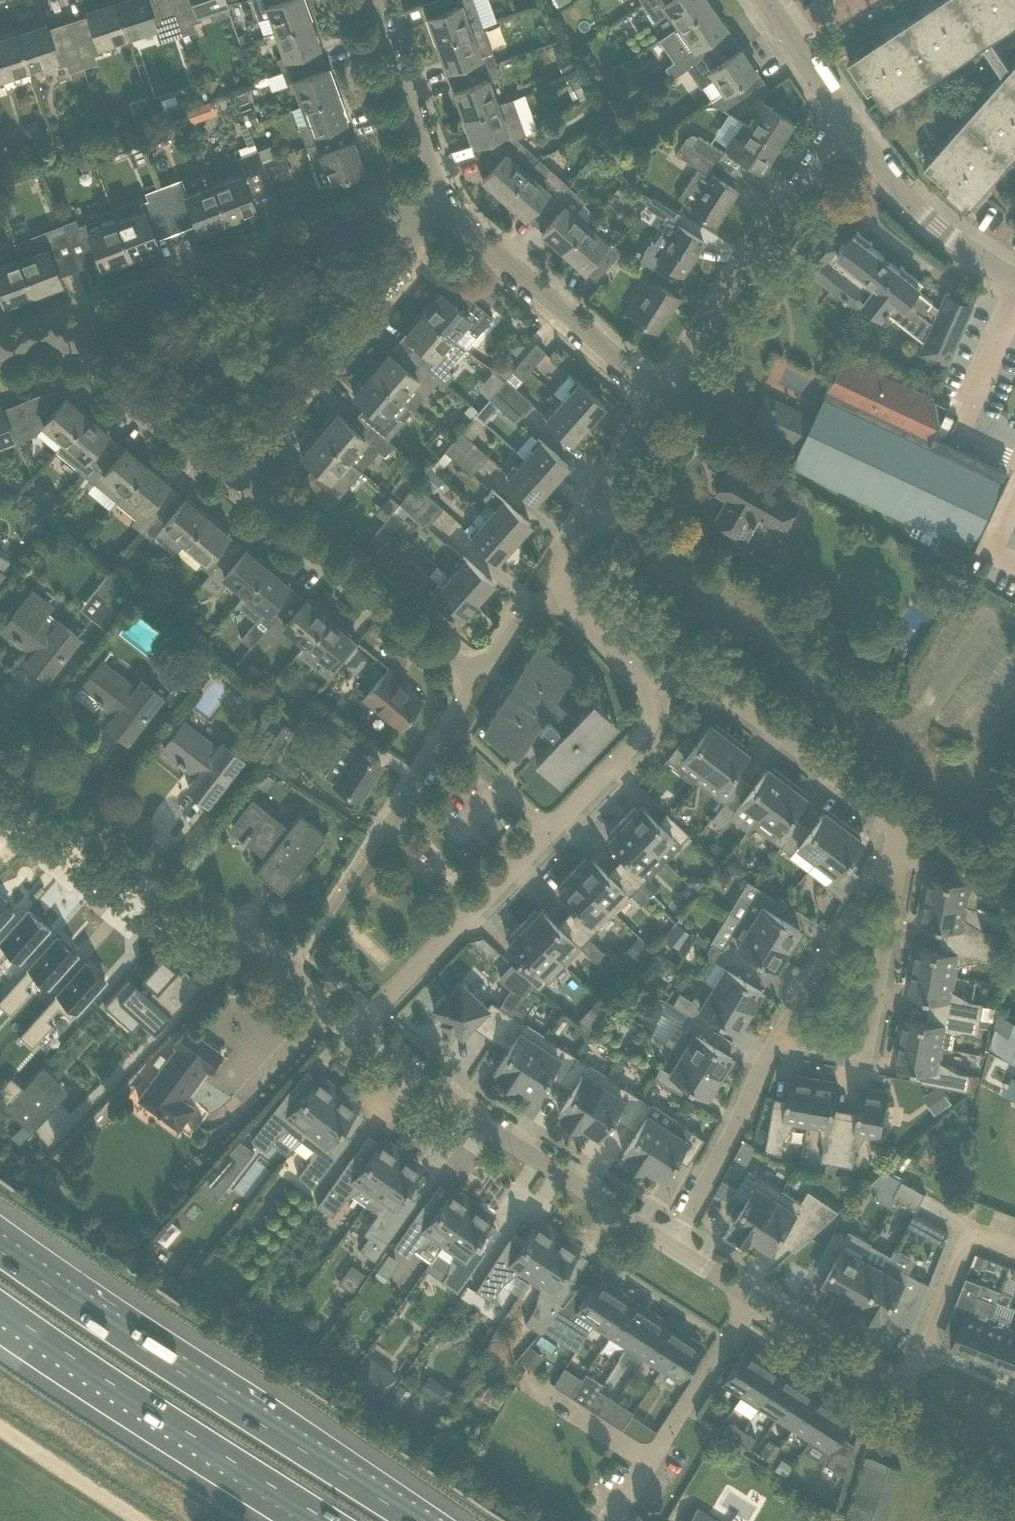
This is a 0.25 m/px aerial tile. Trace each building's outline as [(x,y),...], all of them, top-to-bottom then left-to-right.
[(69,25),(83,66),(96,62),(93,53),(101,51),(99,43),(127,34),(116,0),(111,0),(86,8),(90,18),(69,25)] [(181,34),(170,0),(116,0),(127,34),(154,25),(159,40),(181,34)] [(181,34),(194,29),(192,21),(201,18),(198,10),(226,1),(226,0),(170,0),(181,34)] [(264,35),(277,30),(310,18),(303,0),(252,0),(264,35)] [(437,41),(483,24),(474,0),(434,0),(425,3),(429,15),(428,16),(437,41)] [(709,0),(644,0),(643,1),(649,9),(646,12),(651,20),(655,18),(656,19),(669,10),(679,24),(711,3),(709,0)] [(851,59),(850,59),(849,60),(869,90),(873,87),(887,108),(1014,24),(1014,0),(940,0),(851,59)] [(726,25),(711,3),(679,24),(659,39),(674,61),(665,67),(672,78),(689,66),(715,48),(708,37),(726,25)] [(319,45),(310,18),(277,30),(286,55),(278,58),(282,71),(293,68),(292,67),(320,57),(316,46),(319,45)] [(70,70),(83,66),(69,25),(49,32),(45,21),(16,31),(28,66),(56,57),(58,65),(67,62),(70,70)] [(450,67),(454,78),(495,64),(496,63),(483,24),(437,41),(446,68),(450,67)] [(28,66),(16,31),(0,36),(0,75),(28,66)] [(726,90),(732,86),(757,69),(741,46),(723,59),(715,48),(689,66),(702,85),(703,84),(713,98),(725,90),(726,90)] [(572,54),(558,61),(564,73),(577,66),(572,54)] [(336,92),(327,66),(323,68),(320,57),(292,67),(293,68),(282,71),(286,83),(295,80),(304,104),(336,92)] [(499,76),(495,64),(454,78),(458,88),(454,90),(464,116),(497,104),(488,80),(499,76)] [(942,185),(968,208),(1014,155),(1014,64),(927,163),(927,162),(925,164),(945,181),(942,185)] [(757,69),(732,86),(740,97),(764,80),(757,69)] [(346,119),(336,92),(304,104),(311,122),(299,126),(306,145),(346,131),(343,120),(346,119)] [(748,125),(776,143),(791,119),(757,97),(749,109),(756,113),(748,125)] [(512,99),(497,104),(464,116),(473,142),(477,141),(480,151),(515,138),(524,135),(512,99)] [(189,108),(187,116),(194,121),(205,117),(200,104),(189,108)] [(761,167),(776,143),(748,125),(740,138),(733,134),(726,145),(761,167)] [(350,142),(346,131),(306,145),(314,168),(311,170),(318,188),(332,183),(331,179),(364,167),(354,140),(350,142)] [(650,131),(641,137),(646,145),(655,139),(650,131)] [(724,152),(698,135),(691,147),(714,162),(717,164),(724,152)] [(482,178),(503,196),(530,167),(540,160),(515,138),(480,151),(488,172),(482,178)] [(737,190),(711,173),(711,174),(708,172),(714,162),(691,147),(683,142),(676,153),(698,167),(678,197),(691,205),(691,206),(716,222),(737,190)] [(270,145),(257,150),(262,162),(274,157),(270,145)] [(252,198),(273,190),(262,162),(257,150),(236,158),(241,172),(213,183),(227,219),(256,208),(252,198)] [(567,185),(540,160),(530,167),(503,196),(524,215),(527,212),(536,221),(567,185)] [(182,178),(159,187),(175,227),(195,219),(199,230),(227,219),(213,183),(187,193),(182,178)] [(541,231),(562,249),(585,223),(575,213),(586,201),(567,185),(536,221),(544,228),(541,231)] [(143,210),(116,220),(130,256),(158,245),(155,235),(175,227),(159,187),(146,191),(149,198),(140,201),(143,210)] [(645,205),(651,196),(644,192),(641,197),(639,195),(629,205),(638,213),(645,205)] [(652,194),(651,196),(645,205),(668,220),(673,222),(680,213),(652,194)] [(74,219),(62,223),(78,264),(98,256),(102,267),(130,256),(116,220),(89,231),(86,223),(77,226),(74,219)] [(78,264),(62,223),(49,229),(52,236),(43,239),(46,246),(19,257),(33,293),(61,282),(57,272),(78,264)] [(606,242),(585,223),(562,249),(583,268),(606,242)] [(683,273),(704,241),(687,230),(679,226),(665,249),(652,240),(651,242),(648,243),(644,249),(645,252),(640,259),(653,267),(659,258),(683,273)] [(922,351),(930,355),(948,363),(965,324),(939,312),(938,314),(905,287),(913,278),(855,232),(847,244),(843,241),(840,245),(826,234),(803,263),(859,307),(862,304),(863,305),(865,302),(883,316),(887,311),(926,342),(922,351)] [(612,242),(586,270),(595,279),(621,250),(612,242)] [(1,293),(5,303),(33,293),(19,257),(0,264),(0,293),(1,293)] [(80,277),(84,291),(100,287),(93,263),(77,267),(80,277)] [(677,297),(660,286),(648,278),(627,310),(657,329),(677,297)] [(423,311),(452,336),(463,323),(476,334),(491,316),(463,291),(462,292),(465,295),(457,305),(440,291),(423,311)] [(454,361),(440,349),(452,336),(423,311),(405,331),(422,346),(413,356),(438,377),(438,378),(445,384),(454,373),(448,368),(454,361)] [(536,343),(512,370),(522,379),(545,351),(536,343)] [(371,372),(399,396),(412,408),(438,378),(438,377),(413,356),(405,366),(388,351),(371,372)] [(932,440),(951,400),(936,393),(935,396),(845,354),(834,376),(811,425),(794,460),(793,463),(941,532),(936,543),(968,558),(968,559),(969,559),(1008,476),(932,440)] [(505,378),(512,369),(504,362),(496,370),(505,378)] [(370,407),(361,417),(386,438),(400,422),(387,411),(399,396),(371,372),(353,392),(370,407)] [(497,388),(524,412),(533,402),(506,378),(497,388)] [(572,390),(563,399),(588,422),(604,404),(576,378),(568,387),(572,390)] [(516,421),(524,412),(497,388),(489,397),(516,421)] [(43,422),(64,439),(87,413),(65,395),(63,398),(54,390),(24,403),(36,432),(43,422)] [(571,440),(588,422),(563,399),(554,409),(551,407),(543,415),(571,440)] [(11,436),(15,444),(25,440),(23,436),(36,432),(24,403),(4,411),(0,402),(0,440),(11,436)] [(749,439),(794,460),(811,425),(764,402),(754,422),(757,424),(749,439)] [(386,438),(361,417),(353,426),(336,412),(319,433),(349,459),(357,466),(368,453),(371,456),(378,448),(384,453),(392,443),(386,438)] [(85,475),(114,441),(106,434),(108,431),(87,413),(64,439),(65,439),(56,450),(85,475)] [(461,431),(452,440),(480,465),(488,455),(461,431)] [(338,472),(349,459),(319,433),(301,453),(314,464),(305,475),(334,499),(350,481),(338,472)] [(567,463),(552,450),(538,437),(530,446),(533,448),(524,458),(550,481),(567,463)] [(472,474),(480,465),(452,440),(444,449),(472,474)] [(114,441),(85,475),(116,501),(147,463),(126,445),(123,448),(114,441)] [(534,499),(550,481),(524,458),(516,467),(513,465),(506,474),(534,499)] [(728,498),(716,519),(744,535),(753,520),(756,521),(758,518),(755,516),(756,514),(785,530),(802,500),(734,462),(717,491),(728,498)] [(147,463),(116,501),(136,518),(132,523),(141,531),(151,520),(175,492),(166,484),(169,481),(147,463)] [(416,483),(409,492),(435,517),(444,508),(416,483)] [(495,507),(487,517),(513,540),(529,522),(501,496),(492,489),(485,498),(495,507)] [(183,499),(175,492),(151,520),(141,531),(152,539),(155,536),(175,553),(185,542),(184,541),(207,514),(186,496),(183,499)] [(435,517),(409,492),(399,503),(409,511),(427,527),(435,517)] [(45,509),(31,526),(44,536),(57,520),(45,509)] [(379,546),(401,521),(391,512),(370,538),(379,546)] [(201,564),(211,572),(235,542),(226,535),(229,532),(207,514),(184,541),(185,542),(205,559),(201,564)] [(497,559),(513,540),(487,517),(478,527),(476,525),(468,533),(497,559)] [(230,579),(245,592),(268,565),(246,547),(244,550),(235,542),(211,572),(202,583),(217,595),(230,579)] [(2,571),(1,570),(9,559),(0,552),(0,573),(2,571)] [(458,566),(449,576),(476,599),(492,581),(463,555),(456,564),(458,566)] [(268,565),(245,592),(236,604),(257,622),(260,619),(268,625),(276,616),(296,593),(287,586),(289,583),(268,565)] [(120,609),(133,592),(107,573),(93,591),(106,600),(93,616),(106,627),(120,609)] [(459,617),(476,599),(449,576),(441,585),(439,583),(431,592),(459,617)] [(46,676),(81,632),(62,617),(54,627),(45,620),(56,605),(34,588),(3,627),(35,652),(28,661),(46,676)] [(304,600),(296,593),(276,616),(268,625),(278,634),(285,626),(305,643),(328,615),(307,597),(304,600)] [(328,615),(305,643),(298,652),(329,678),(336,669),(357,644),(347,636),(350,633),(328,615)] [(599,713),(605,707),(592,694),(575,712),(555,692),(572,664),(538,643),(484,729),(518,751),(536,721),(551,736),(535,753),(547,766),(553,760),(565,772),(611,724),(599,713)] [(127,739),(139,723),(160,695),(142,681),(136,689),(101,662),(87,680),(74,695),(93,710),(100,701),(116,713),(108,724),(127,739)] [(389,668),(376,683),(364,697),(399,726),(421,700),(399,681),(401,678),(389,668)] [(182,677),(165,697),(172,703),(189,683),(182,677)] [(269,686),(262,694),(267,698),(274,690),(269,686)] [(290,725),(294,720),(282,709),(276,717),(280,720),(256,755),(267,762),(291,726),(290,725)] [(355,727),(332,712),(322,727),(346,741),(355,727)] [(207,802),(219,786),(241,759),(222,743),(217,749),(183,722),(163,747),(198,775),(188,787),(207,802)] [(683,757),(702,771),(730,734),(716,723),(714,726),(709,722),(692,745),(682,738),(666,758),(676,766),(683,757)] [(745,745),(730,734),(702,771),(721,785),(714,794),(724,802),(739,782),(729,774),(747,751),(742,748),(745,745)] [(373,776),(381,763),(356,748),(335,782),(359,797),(360,796),(358,795),(371,775),(373,776)] [(760,815),(788,778),(773,767),(771,770),(766,766),(749,789),(739,782),(724,802),(733,809),(730,814),(747,827),(748,828),(748,829),(749,829),(760,815)] [(802,789),(788,778),(760,815),(778,829),(771,838),(781,846),(796,826),(787,818),(804,795),(800,792),(802,789)] [(300,813),(289,826),(255,799),(233,827),(268,854),(256,869),(282,889),(325,833),(300,813)] [(635,806),(622,819),(656,852),(672,835),(680,842),(689,833),(671,816),(662,824),(642,804),(637,809),(635,806)] [(806,833),(796,826),(781,846),(791,853),(798,844),(816,859),(845,821),(830,810),(828,814),(823,810),(806,833)] [(629,859),(621,868),(639,885),(648,876),(640,868),(656,852),(622,819),(610,832),(612,835),(608,839),(629,859)] [(845,821),(816,859),(835,873),(825,885),(844,899),(859,873),(844,862),(861,839),(857,836),(859,832),(845,821)] [(585,857),(572,870),(614,911),(639,885),(621,868),(612,876),(592,856),(588,860),(585,857)] [(1004,882),(992,872),(960,866),(957,879),(930,874),(929,880),(925,879),(922,897),(967,905),(976,906),(979,891),(1002,895),(1004,882)] [(571,919),(589,937),(614,911),(572,870),(559,883),(562,886),(558,890),(579,910),(571,919)] [(693,875),(687,881),(697,890),(707,880),(700,874),(693,875)] [(740,918),(790,948),(800,933),(796,931),(799,926),(774,911),(781,900),(759,887),(740,918)] [(949,926),(947,938),(994,946),(996,930),(983,928),(965,917),(967,905),(922,897),(919,915),(923,915),(922,921),(949,926)] [(12,910),(0,898),(0,923),(12,910)] [(535,909),(522,922),(556,955),(572,938),(594,960),(603,951),(589,937),(571,919),(562,928),(541,908),(537,912),(535,909)] [(0,941),(0,957),(7,948),(20,959),(49,927),(29,909),(0,941)] [(740,918),(722,949),(721,949),(743,962),(749,952),(774,966),(777,962),(781,964),(790,948),(740,918)] [(687,919),(683,926),(690,930),(694,923),(687,919)] [(539,972),(556,955),(522,922),(509,935),(512,938),(508,942),(529,962),(520,971),(539,989),(547,980),(539,972)] [(0,998),(0,1004),(10,1013),(31,990),(25,985),(36,974),(48,985),(77,952),(57,934),(0,998)] [(994,946),(947,938),(945,950),(917,945),(916,951),(913,950),(909,968),(955,976),(957,963),(977,960),(991,962),(994,946)] [(703,979),(753,1010),(762,994),(759,992),(762,987),(737,973),(743,962),(721,949),(722,949),(712,942),(707,949),(708,956),(714,960),(703,979)] [(114,993),(103,1004),(110,1011),(119,1001),(154,1032),(172,1015),(167,1010),(168,1009),(167,1007),(171,1002),(173,1004),(195,982),(161,952),(141,974),(156,988),(150,995),(135,981),(133,983),(127,978),(114,993)] [(86,960),(26,1027),(39,1039),(59,1016),(54,1011),(64,999),(76,1011),(106,978),(86,960)] [(955,976),(909,968),(906,986),(910,986),(909,992),(936,997),(934,1009),(981,1017),(984,1001),(971,999),(953,988),(955,976)] [(679,992),(672,1003),(706,1024),(712,1013),(737,1028),(740,1023),(743,1025),(753,1010),(703,979),(692,997),(691,998),(679,992)] [(499,1035),(513,1014),(491,1000),(487,1005),(479,997),(481,995),(472,986),(470,988),(461,980),(448,993),(446,992),(433,1005),(444,1015),(442,1017),(451,1025),(452,1024),(462,1033),(475,1019),(499,1035)] [(680,1050),(722,1075),(732,1060),(728,1058),(731,1053),(706,1038),(713,1028),(706,1024),(672,1003),(665,1014),(676,1021),(665,1040),(680,1050)] [(588,1009),(579,1019),(590,1028),(599,1018),(588,1009)] [(981,1017),(934,1009),(932,1021),(905,1016),(904,1022),(900,1021),(897,1039),(942,1047),(951,1049),(954,1033),(965,1031),(978,1033),(981,1017)] [(513,1084),(545,1035),(513,1014),(499,1035),(510,1042),(494,1067),(499,1070),(497,1074),(513,1084)] [(118,1057),(129,1040),(91,1015),(80,1032),(118,1057)] [(1000,1016),(994,1033),(1014,1040),(1014,1021),(1000,1016)] [(0,1032),(0,1056),(18,1036),(6,1025),(0,1032)] [(187,1027),(173,1045),(176,1047),(137,1098),(179,1129),(195,1106),(186,1100),(222,1053),(187,1027)] [(562,1076),(576,1055),(545,1035),(513,1084),(526,1092),(528,1088),(534,1093),(550,1068),(562,1076)] [(942,1047),(897,1039),(893,1056),(897,1057),(896,1063),(923,1068),(921,1081),(969,1089),(972,1072),(958,1070),(940,1059),(942,1047)] [(33,1050),(14,1071),(26,1081),(45,1060),(33,1050)] [(660,1065),(653,1076),(675,1089),(682,1079),(707,1094),(709,1089),(713,1091),(722,1075),(680,1050),(668,1070),(660,1065)] [(577,1126),(609,1076),(576,1055),(562,1076),(574,1084),(558,1108),(563,1111),(560,1115),(577,1126)] [(795,1122),(808,1124),(816,1078),(798,1075),(798,1079),(792,1078),(787,1105),(774,1103),(766,1150),(782,1153),(785,1139),(795,1122)] [(287,1129),(300,1139),(339,1089),(325,1078),(322,1081),(317,1076),(300,1098),(289,1089),(251,1138),(266,1150),(278,1134),(287,1129)] [(626,1117),(640,1096),(609,1076),(577,1126),(589,1133),(592,1130),(598,1134),(614,1110),(626,1117)] [(834,1081),(816,1078),(808,1124),(821,1126),(824,1145),(822,1160),(838,1163),(846,1115),(834,1113),(839,1086),(833,1085),(834,1081)] [(31,1079),(5,1107),(32,1131),(58,1103),(31,1079)] [(858,1118),(846,1115),(838,1163),(853,1166),(856,1152),(866,1134),(880,1137),(883,1121),(887,1121),(889,1108),(885,1107),(887,1095),(882,1094),(883,1090),(868,1087),(868,1091),(863,1090),(858,1118)] [(339,1089),(300,1139),(313,1148),(310,1159),(297,1175),(313,1186),(351,1137),(340,1128),(356,1107),(351,1103),(353,1100),(339,1089)] [(641,1167),(666,1125),(646,1113),(652,1104),(640,1096),(626,1117),(638,1125),(622,1150),(626,1152),(624,1156),(641,1167)] [(666,1125),(641,1167),(653,1174),(655,1171),(662,1175),(678,1151),(690,1159),(704,1138),(672,1117),(666,1125)] [(240,1139),(212,1172),(227,1184),(254,1150),(240,1139)] [(361,1188),(371,1195),(403,1151),(388,1140),(385,1143),(380,1139),(364,1161),(353,1153),(317,1204),(332,1215),(344,1199),(361,1188)] [(744,1139),(735,1156),(746,1162),(756,1145),(755,1144),(744,1139)] [(417,1199),(405,1190),(421,1168),(415,1164),(417,1161),(403,1151),(371,1195),(365,1203),(378,1212),(364,1232),(369,1236),(360,1249),(374,1259),(386,1241),(417,1199)] [(735,1228),(749,1237),(781,1188),(750,1168),(737,1189),(749,1197),(733,1221),(737,1224),(735,1228)] [(926,1193),(903,1180),(894,1195),(917,1208),(926,1193)] [(813,1209),(781,1188),(749,1237),(764,1246),(766,1243),(773,1247),(789,1223),(810,1236),(840,1209),(821,1197),(813,1209)] [(437,1229),(448,1236),(473,1200),(458,1190),(456,1193),(450,1189),(435,1211),(423,1203),(393,1246),(409,1257),(420,1241),(437,1229)] [(473,1200),(448,1236),(458,1244),(453,1264),(442,1280),(457,1291),(487,1248),(476,1240),(491,1218),(486,1214),(488,1211),(473,1200)] [(911,1230),(942,1239),(946,1227),(915,1217),(911,1230)] [(519,1271),(529,1278),(559,1232),(543,1223),(541,1226),(535,1222),(521,1245),(509,1237),(475,1289),(491,1300),(502,1283),(519,1271)] [(824,1251),(836,1258),(824,1280),(831,1284),(829,1288),(842,1295),(864,1257),(872,1243),(850,1231),(847,1237),(835,1230),(824,1251)] [(559,1232),(529,1278),(540,1284),(536,1305),(525,1321),(541,1332),(551,1316),(560,1303),(575,1279),(563,1272),(577,1249),(572,1245),(574,1242),(559,1232)] [(387,1251),(379,1273),(390,1277),(398,1255),(387,1251)] [(842,1295),(856,1303),(858,1299),(865,1303),(884,1268),(864,1257),(842,1295)] [(884,1268),(865,1303),(863,1307),(880,1317),(883,1313),(885,1314),(898,1292),(910,1299),(921,1279),(909,1272),(911,1269),(890,1257),(884,1268)] [(188,1261),(177,1275),(187,1282),(197,1268),(188,1261)] [(353,1261),(342,1278),(355,1286),(366,1269),(353,1261)] [(560,1303),(551,1316),(576,1332),(569,1344),(575,1348),(575,1349),(584,1337),(592,1323),(614,1290),(607,1286),(606,1282),(598,1276),(591,1287),(582,1281),(563,1305),(560,1303)] [(975,1356),(977,1354),(975,1353),(988,1320),(977,1316),(977,1295),(982,1282),(967,1276),(949,1321),(961,1325),(952,1347),(975,1356)] [(592,1323),(610,1334),(632,1299),(625,1294),(621,1295),(614,1290),(592,1323)] [(610,1334),(627,1345),(648,1312),(641,1308),(641,1304),(632,1299),(610,1334)] [(627,1345),(645,1356),(667,1321),(659,1316),(655,1317),(648,1312),(627,1345)] [(1008,1328),(988,1320),(975,1353),(977,1354),(984,1357),(985,1360),(994,1364),(1008,1328)] [(645,1356),(662,1367),(682,1334),(676,1330),(675,1326),(667,1321),(645,1356)] [(1008,1328),(994,1364),(1003,1367),(1006,1365),(1014,1368),(1014,1365),(1014,1331),(1008,1328)] [(682,1334),(662,1367),(680,1379),(702,1343),(693,1338),(689,1339),(682,1334)] [(756,1356),(755,1352),(746,1347),(723,1382),(741,1394),(762,1360),(756,1356)] [(741,1394),(758,1405),(781,1369),(773,1364),(770,1365),(762,1360),(741,1394)] [(392,1378),(367,1361),(355,1379),(380,1396),(392,1378)] [(570,1395),(582,1377),(564,1366),(553,1384),(570,1395)] [(790,1378),(789,1374),(781,1369),(758,1405),(776,1416),(797,1383),(790,1378)] [(583,1403),(598,1379),(586,1371),(582,1377),(570,1395),(583,1403)] [(428,1374),(421,1390),(448,1401),(455,1385),(428,1374)] [(776,1416),(793,1427),(816,1392),(808,1386),(804,1387),(797,1383),(776,1416)] [(793,1427),(810,1438),(831,1405),(824,1400),(824,1396),(816,1392),(793,1427)] [(611,1411),(617,1401),(609,1395),(598,1413),(607,1418),(611,1411)] [(615,1424),(626,1407),(617,1401),(611,1411),(607,1418),(615,1424)] [(851,1414),(842,1408),(838,1409),(831,1405),(810,1438),(828,1450),(851,1414)] [(632,1414),(622,1429),(637,1438),(646,1423),(632,1414)] [(723,1431),(736,1439),(743,1429),(730,1421),(723,1431)] [(756,1437),(743,1429),(736,1439),(749,1447),(756,1437)] [(455,1444),(454,1446),(468,1454),(470,1453),(475,1443),(461,1435),(455,1444)] [(696,1508),(689,1520),(717,1520),(696,1508)] [(857,1520),(884,1520),(885,1516),(861,1508),(857,1520)]
